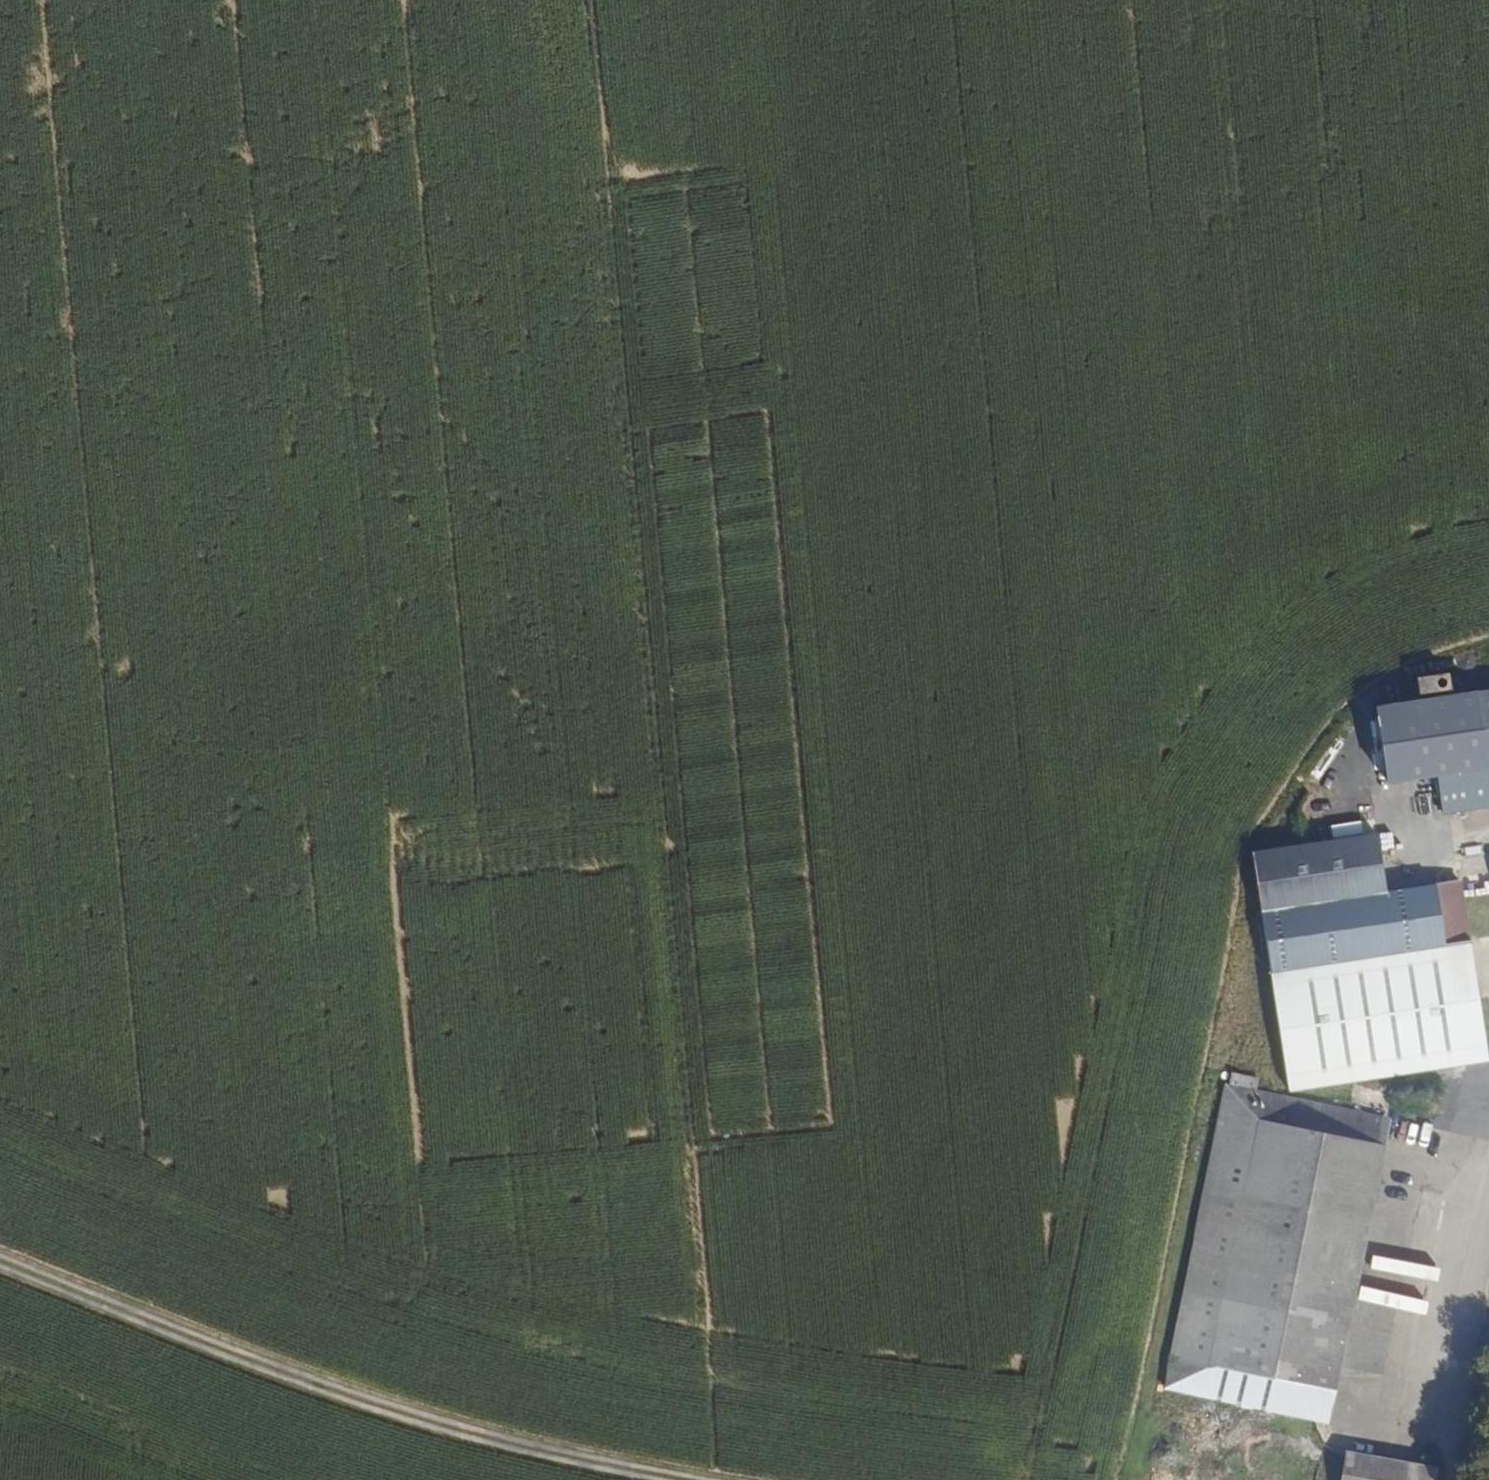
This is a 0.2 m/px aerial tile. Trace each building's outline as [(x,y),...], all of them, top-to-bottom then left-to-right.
[(1488,806),(1488,685),(1382,699),(1392,779),(1437,773),(1442,812),(1488,806)] [(1463,878),(1394,888),(1384,832),(1258,849),(1272,950),(1269,950),(1291,1089),(1488,1060),(1488,1028),(1463,878)] [(1165,1388),(1331,1424),(1396,1120),(1229,1085),(1165,1388)] [(1363,1310),(1361,1325),(1427,1336),(1430,1322),(1363,1310)] [(1437,1472),(1359,1452),(1351,1479),(1435,1479),(1437,1472)]
